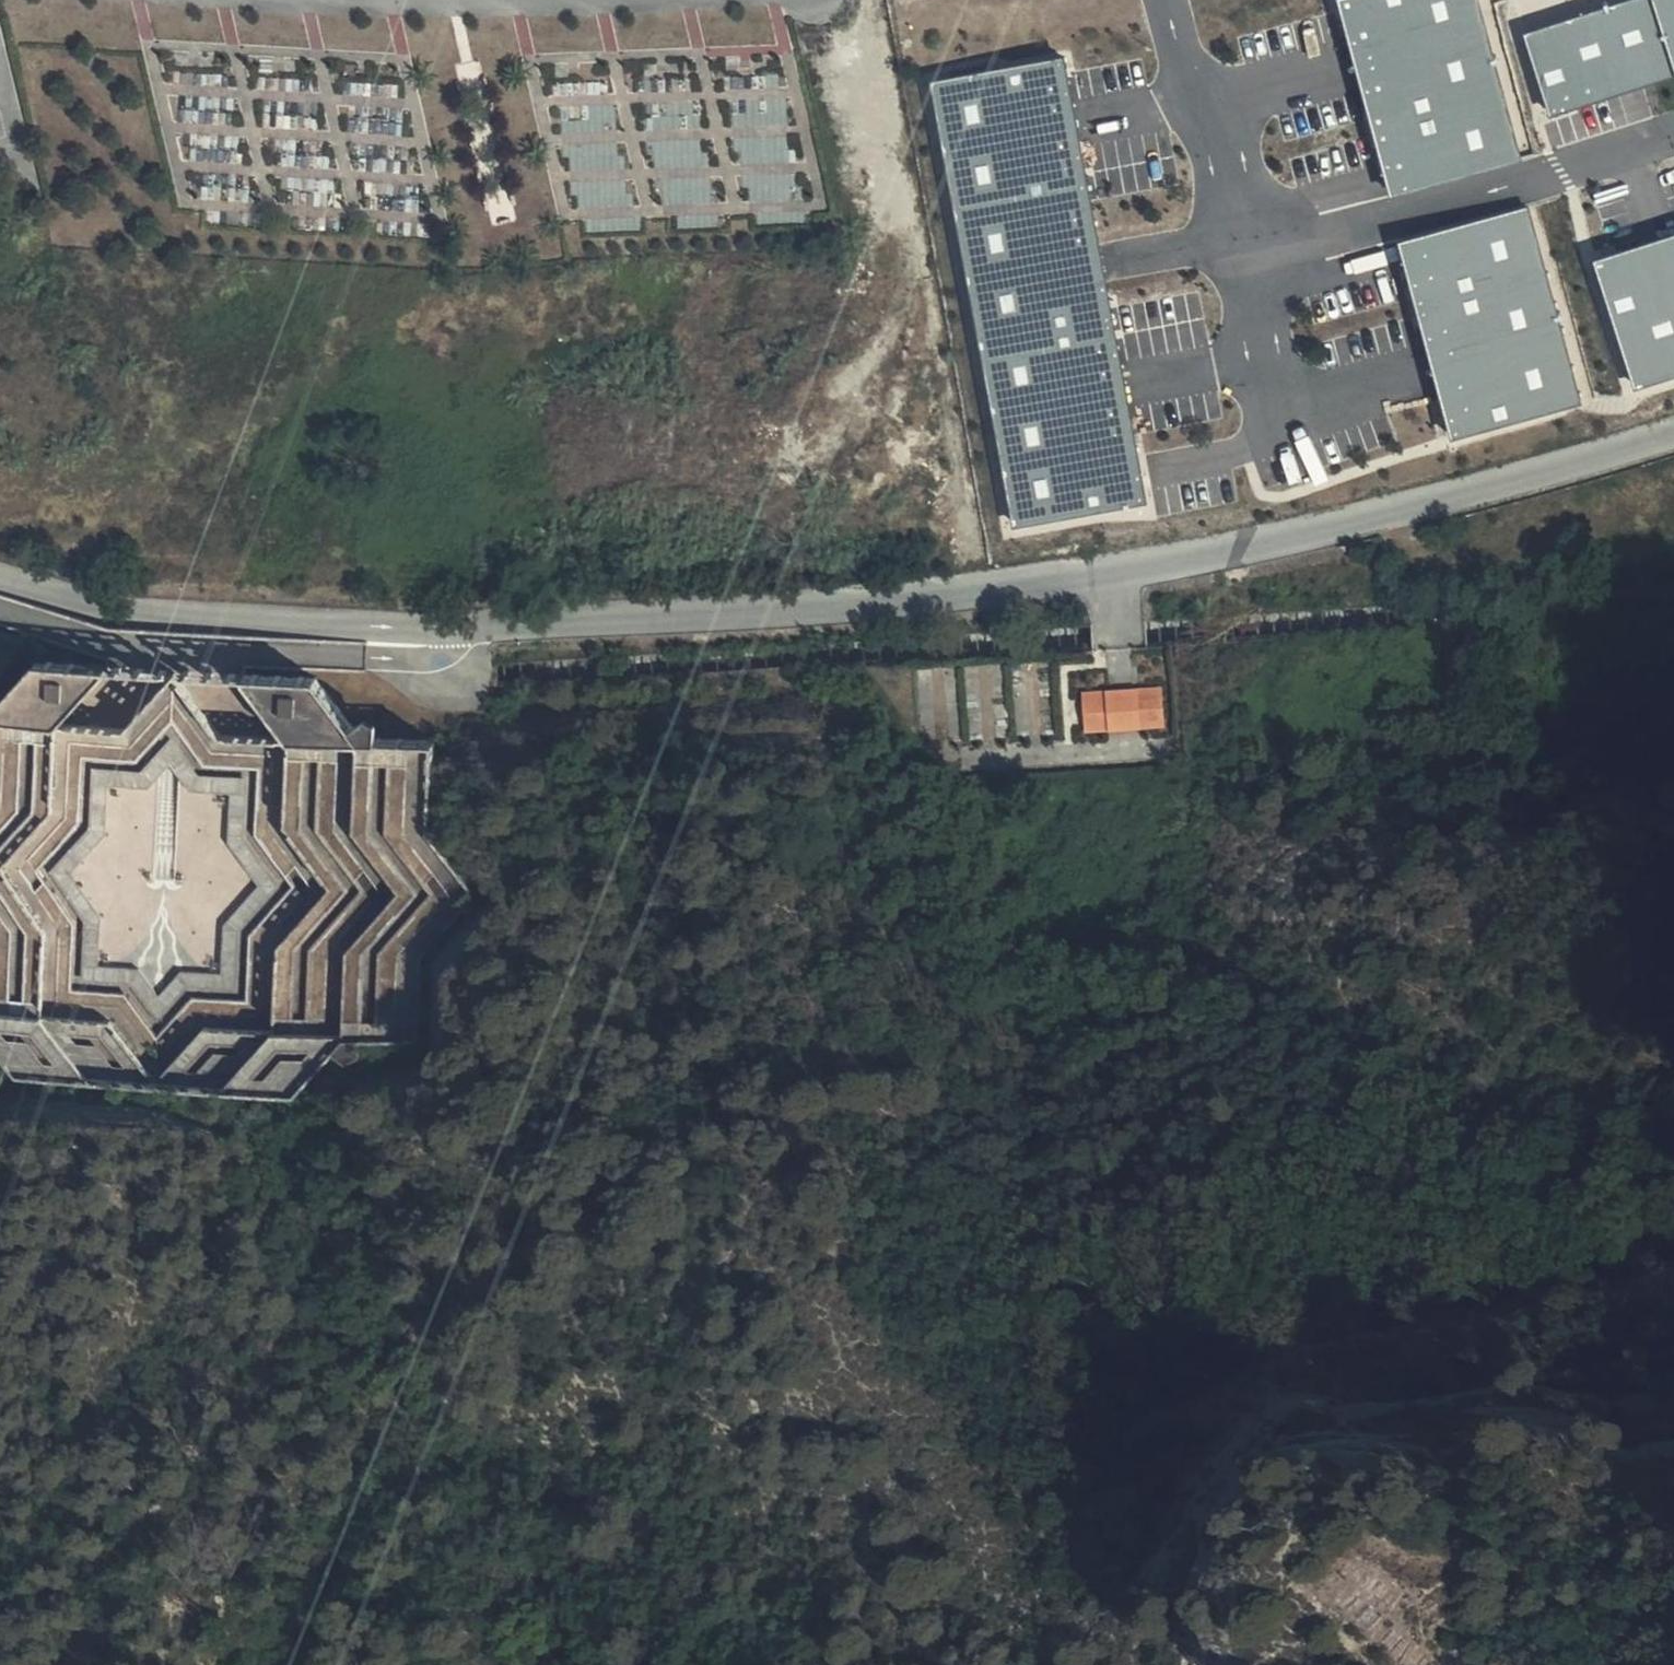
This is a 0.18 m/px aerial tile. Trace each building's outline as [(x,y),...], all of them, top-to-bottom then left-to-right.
[(1340,1),(1394,195),(1527,158),(1482,0),(1344,0),(1340,1)] [(1531,33),(1556,113),(1673,77),(1673,0),(1639,0),(1531,33)] [(1064,64),(931,90),(1016,531),(1149,505),(1064,64)] [(734,99),(738,155),(693,159),(693,157),(574,165),(576,194),(644,189),(645,213),(678,211),(679,221),(757,216),(757,222),(813,218),(811,195),(799,196),(794,125),(789,125),(787,96),(734,99)] [(1532,206),(1402,242),(1457,438),(1587,402),(1532,206)] [(1603,261),(1643,385),(1673,375),(1673,239),(1603,261)] [(0,861),(0,891),(16,952),(27,956),(11,966),(28,996),(0,1003),(0,1047),(6,1050),(41,1030),(37,1017),(71,1009),(45,908),(60,899),(34,889),(42,920),(15,872),(79,835),(60,762),(90,755),(96,739),(110,764),(161,735),(168,765),(170,764),(180,739),(157,730),(130,682),(65,657),(0,693),(0,744),(26,737),(35,772),(0,861)] [(1051,731),(1043,657),(1010,661),(1018,734),(1051,731)] [(999,661),(967,664),(971,720),(951,722),(952,738),(1006,734),(1003,700),(982,702),(981,686),(1001,685),(999,661)] [(302,753),(330,748),(329,742),(338,740),(325,674),(287,681),(302,753)] [(1166,682),(1084,685),(1086,729),(1167,725),(1166,682)] [(207,759),(208,733),(195,732),(193,758),(207,759)] [(424,957),(470,899),(403,801),(409,797),(410,785),(377,782),(372,775),(389,753),(354,750),(353,761),(343,747),(325,769),(290,767),(284,850),(297,869),(284,886),(246,831),(239,836),(232,939),(252,926),(250,954),(297,957),(298,943),(325,925),(324,942),(335,951),(357,923),(351,1008),(346,1007),(344,1035),(418,1041),(424,957)] [(187,1025),(186,1074),(217,1075),(217,1058),(236,1058),(236,1084),(315,1085),(315,1057),(335,1057),(335,1012),(299,1012),(299,1026),(187,1025)]
